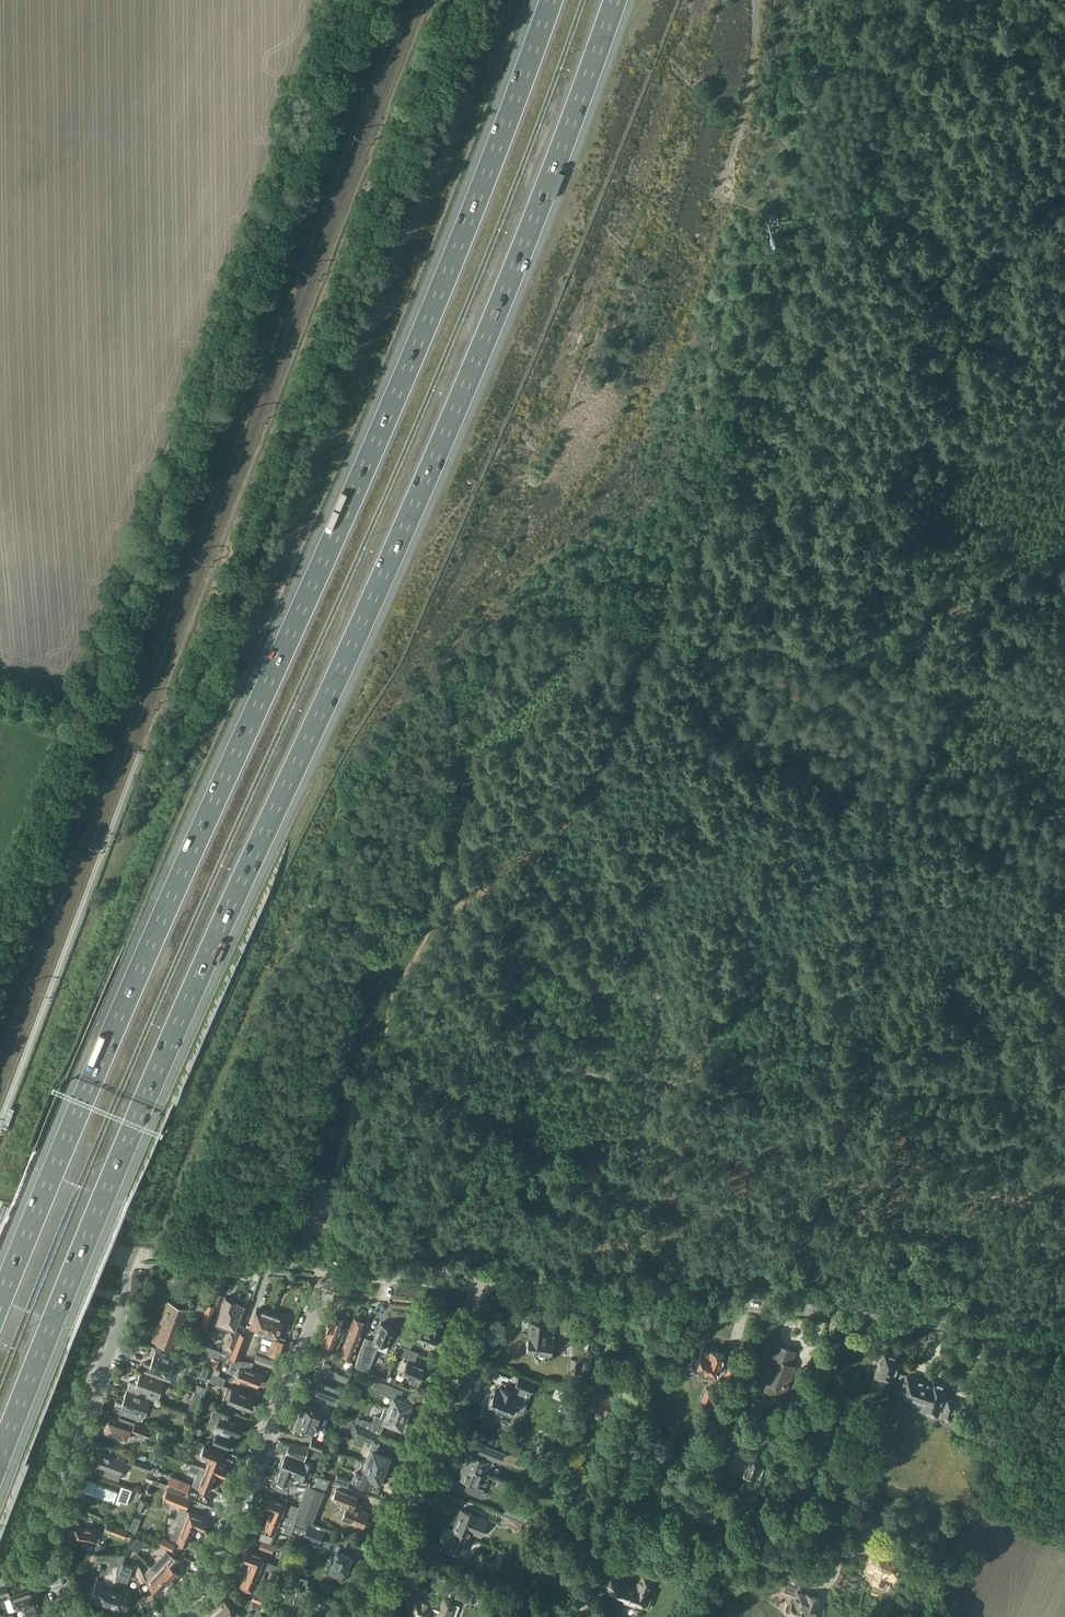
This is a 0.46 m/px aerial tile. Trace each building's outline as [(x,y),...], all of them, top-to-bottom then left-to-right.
[(779,216),(769,212),(767,218),(777,222),(779,216)] [(226,1297),(217,1321),(218,1322),(217,1325),(230,1330),(224,1346),(225,1346),(220,1358),(230,1358),(240,1333),(233,1331),(234,1328),(235,1328),(244,1305),(236,1302),(236,1301),(226,1297)] [(159,1320),(183,1330),(184,1327),(182,1326),(189,1308),(169,1301),(161,1321),(159,1320)] [(200,1320),(196,1329),(207,1333),(211,1322),(209,1321),(215,1307),(208,1304),(202,1320),(200,1320)] [(262,1312),(256,1310),(251,1326),(265,1331),(271,1314),(262,1311),(262,1312)] [(265,1331),(263,1337),(273,1341),(269,1353),(270,1354),(279,1357),(286,1338),(278,1335),(284,1320),(279,1318),(279,1317),(271,1314),(265,1331)] [(333,1316),(322,1342),(334,1347),(344,1321),(333,1316)] [(365,1322),(355,1318),(348,1335),(359,1340),(365,1322)] [(183,1330),(159,1320),(152,1339),(176,1348),(183,1330)] [(527,1350),(535,1351),(535,1354),(550,1355),(550,1352),(552,1353),(554,1336),(548,1335),(549,1324),(530,1322),(528,1339),(527,1350)] [(360,1353),(355,1366),(362,1369),(371,1346),(377,1349),(377,1348),(386,1352),(389,1346),(386,1345),(393,1327),(381,1323),(377,1332),(372,1342),(365,1339),(359,1353),(360,1353)] [(423,1326),(418,1339),(434,1345),(440,1329),(432,1326),(431,1330),(423,1326)] [(230,1358),(228,1363),(239,1367),(245,1370),(246,1368),(249,1369),(253,1359),(239,1358),(247,1336),(240,1333),(230,1358)] [(341,1353),(352,1357),(359,1340),(348,1335),(341,1353)] [(763,1381),(773,1385),(770,1392),(784,1397),(792,1376),(787,1374),(793,1357),(788,1355),(790,1349),(777,1344),(763,1381)] [(401,1345),(398,1353),(408,1358),(407,1360),(402,1373),(412,1377),(410,1382),(418,1385),(420,1380),(425,1368),(416,1364),(416,1363),(414,1363),(418,1352),(410,1349),(401,1345)] [(698,1359),(693,1357),(690,1365),(716,1375),(724,1354),(703,1346),(698,1359)] [(144,1361),(141,1369),(165,1379),(178,1384),(186,1365),(178,1362),(179,1359),(156,1350),(150,1364),(144,1361)] [(903,1357),(885,1351),(876,1376),(894,1382),(896,1377),(897,1372),(898,1372),(903,1357)] [(199,1357),(197,1362),(208,1366),(210,1361),(199,1357)] [(572,1358),(571,1372),(582,1373),(588,1360),(572,1358)] [(204,1365),(200,1374),(209,1378),(213,1368),(204,1365)] [(314,1375),(325,1379),(330,1367),(323,1365),(320,1371),(316,1370),(314,1375)] [(729,1365),(713,1407),(712,1407),(721,1411),(737,1368),(729,1365)] [(239,1367),(236,1374),(242,1377),(241,1379),(258,1385),(259,1382),(261,1382),(262,1378),(261,1377),(262,1374),(249,1369),(246,1368),(245,1370),(239,1367)] [(150,1398),(151,1398),(156,1400),(165,1379),(141,1369),(136,1383),(130,1381),(127,1389),(151,1398),(150,1398)] [(326,1380),(346,1388),(350,1378),(330,1370),(326,1380)] [(897,1372),(896,1377),(905,1380),(903,1388),(904,1388),(902,1394),(913,1398),(913,1400),(913,1402),(920,1404),(922,1402),(927,1404),(934,1384),(929,1383),(928,1384),(925,1383),(926,1381),(908,1375),(908,1376),(898,1372),(897,1372)] [(212,1373),(209,1381),(222,1386),(225,1378),(212,1373)] [(579,1394),(573,1409),(583,1413),(587,1404),(605,1411),(611,1396),(617,1399),(627,1379),(617,1374),(608,1392),(584,1382),(579,1394)] [(510,1413),(512,1408),(525,1413),(529,1402),(521,1399),(525,1390),(533,1393),(536,1385),(518,1378),(512,1393),(502,1389),(500,1392),(495,1390),(492,1398),(491,1398),(489,1403),(490,1404),(489,1406),(510,1413)] [(317,1384),(315,1388),(316,1389),(315,1392),(328,1397),(326,1402),(338,1407),(345,1390),(320,1380),(318,1384),(317,1384)] [(379,1380),(375,1390),(393,1397),(392,1401),(389,1409),(407,1416),(410,1408),(409,1408),(411,1403),(407,1402),(407,1399),(400,1396),(403,1390),(379,1380)] [(946,1407),(942,1418),(951,1421),(958,1402),(949,1399),(948,1402),(943,1400),(948,1386),(935,1381),(934,1384),(927,1404),(924,1412),(937,1416),(941,1405),(946,1407)] [(228,1386),(223,1398),(249,1408),(253,1396),(228,1386)] [(116,1400),(113,1407),(113,1409),(142,1420),(150,1398),(151,1398),(127,1389),(122,1403),(116,1400)] [(195,1390),(188,1410),(195,1413),(203,1393),(195,1390)] [(203,1399),(200,1405),(213,1411),(209,1421),(216,1424),(213,1432),(217,1434),(214,1441),(212,1445),(224,1450),(226,1446),(229,1447),(232,1439),(228,1437),(231,1431),(239,1435),(240,1432),(241,1432),(244,1426),(242,1426),(243,1423),(226,1416),(228,1409),(216,1404),(216,1405),(203,1399)] [(304,1402),(302,1407),(299,1415),(321,1424),(324,1418),(319,1416),(322,1409),(304,1402)] [(372,1423),(363,1419),(361,1425),(380,1433),(384,1423),(388,1424),(388,1425),(396,1428),(397,1426),(401,1428),(403,1424),(404,1424),(407,1416),(389,1409),(385,1407),(381,1418),(375,1415),(372,1423)] [(321,1424),(299,1415),(294,1428),(312,1435),(314,1427),(319,1429),(321,1424)] [(109,1419),(105,1431),(127,1439),(130,1430),(148,1437),(152,1426),(135,1420),(135,1422),(120,1416),(117,1422),(109,1419)] [(343,1418),(339,1430),(350,1435),(355,1423),(343,1418)] [(353,1431),(352,1433),(367,1439),(373,1442),(365,1462),(384,1470),(389,1457),(382,1454),(383,1448),(377,1448),(379,1443),(376,1442),(379,1434),(355,1424),(353,1431)] [(997,1426),(989,1445),(1001,1450),(1009,1431),(997,1426)] [(725,1431),(722,1440),(734,1444),(737,1435),(725,1431)] [(325,1443),(313,1438),(309,1447),(322,1452),(325,1443)] [(483,1440),(479,1451),(494,1456),(494,1458),(495,1458),(502,1461),(507,1449),(483,1440)] [(279,1468),(274,1482),(309,1485),(310,1481),(308,1480),(315,1464),(314,1464),(318,1453),(314,1451),(309,1462),(304,1460),(309,1447),(289,1444),(285,1454),(284,1454),(278,1468),(279,1468)] [(205,1445),(201,1456),(210,1459),(206,1469),(217,1473),(216,1474),(224,1477),(225,1474),(227,1473),(228,1470),(227,1468),(228,1466),(218,1462),(222,1451),(205,1445)] [(470,1452),(466,1464),(474,1467),(484,1471),(489,1473),(495,1458),(494,1458),(494,1456),(479,1451),(477,1455),(470,1452)] [(96,1466),(97,1466),(95,1472),(118,1480),(125,1460),(102,1452),(96,1466)] [(130,1455),(127,1463),(148,1471),(151,1463),(130,1455)] [(763,1460),(750,1455),(743,1473),(756,1479),(758,1474),(762,1476),(765,1468),(764,1467),(766,1462),(763,1461),(763,1460)] [(721,1457),(717,1469),(728,1473),(732,1462),(721,1457)] [(355,1470),(351,1481),(373,1490),(374,1487),(376,1481),(379,1482),(384,1470),(365,1462),(362,1469),(361,1472),(355,1470)] [(191,1463),(189,1469),(197,1473),(193,1484),(201,1488),(202,1490),(205,1491),(207,1490),(209,1491),(216,1474),(217,1473),(206,1469),(191,1463)] [(469,1480),(468,1484),(465,1490),(481,1497),(490,1473),(484,1471),(474,1467),(466,1464),(464,1468),(462,1468),(461,1472),(463,1472),(461,1477),(469,1480)] [(313,1473),(310,1481),(309,1485),(324,1491),(329,1480),(313,1473)] [(338,1474),(335,1482),(347,1486),(350,1479),(338,1474)] [(166,1488),(186,1496),(191,1483),(170,1475),(166,1488)] [(83,1490),(81,1497),(95,1503),(98,1496),(113,1501),(117,1491),(87,1480),(83,1490)] [(268,1497),(264,1508),(271,1510),(296,1519),(297,1517),(312,1523),(314,1519),(313,1519),(324,1491),(309,1485),(300,1507),(290,1503),(289,1507),(286,1506),(286,1504),(268,1497)] [(132,1489),(122,1486),(116,1502),(120,1503),(121,1501),(127,1503),(132,1489)] [(371,1511),(355,1506),(359,1497),(336,1488),(332,1499),(343,1504),(338,1516),(365,1526),(371,1511)] [(166,1500),(165,1502),(180,1507),(183,1509),(185,1510),(186,1508),(190,1498),(169,1490),(166,1500)] [(141,1499),(138,1508),(144,1511),(145,1511),(149,1502),(147,1501),(143,1500),(141,1499)] [(509,1502),(504,1513),(525,1521),(529,1510),(509,1502)] [(180,1507),(176,1518),(179,1519),(196,1526),(203,1529),(204,1527),(206,1526),(208,1523),(207,1521),(208,1519),(185,1510),(183,1509),(180,1507)] [(461,1533),(471,1537),(472,1534),(482,1537),(489,1520),(461,1509),(455,1525),(463,1528),(461,1533)] [(279,1524),(285,1526),(284,1530),(291,1533),(293,1530),(294,1526),(296,1519),(271,1510),(265,1528),(276,1532),(279,1524)] [(520,1529),(523,1522),(504,1514),(501,1522),(520,1529)] [(170,1516),(168,1521),(168,1522),(175,1525),(171,1537),(172,1537),(181,1541),(181,1543),(184,1544),(186,1543),(188,1544),(196,1526),(179,1519),(176,1518),(170,1515),(170,1516)] [(294,1526),(293,1530),(304,1534),(304,1536),(320,1542),(325,1528),(312,1523),(297,1517),(296,1519),(294,1526)] [(109,1521),(105,1530),(125,1538),(129,1528),(109,1521)] [(453,1530),(444,1526),(438,1543),(465,1553),(471,1537),(461,1533),(463,1528),(455,1525),(453,1530)] [(77,1526),(75,1538),(93,1541),(100,1541),(101,1529),(97,1529),(77,1526)] [(162,1538),(159,1546),(172,1551),(175,1544),(162,1538)] [(833,1541),(818,1538),(816,1550),(831,1553),(833,1541)] [(141,1546),(136,1541),(131,1546),(136,1551),(141,1546)] [(259,1548),(272,1553),(275,1546),(262,1541),(259,1548)] [(328,1541),(325,1547),(329,1549),(329,1551),(336,1553),(330,1567),(328,1573),(340,1578),(342,1571),(345,1572),(351,1556),(341,1552),(343,1547),(328,1541)] [(873,1572),(874,1573),(871,1581),(883,1585),(886,1579),(894,1582),(903,1559),(873,1548),(869,1559),(871,1559),(867,1570),(873,1572)] [(250,1563),(266,1569),(276,1573),(279,1566),(271,1563),(271,1564),(269,1563),(270,1559),(265,1557),(265,1556),(247,1549),(243,1560),(250,1563)] [(151,1566),(156,1571),(170,1584),(180,1573),(174,1568),(181,1560),(171,1555),(167,1550),(151,1566)] [(113,1554),(85,1554),(85,1560),(107,1560),(110,1561),(103,1581),(97,1579),(92,1593),(97,1595),(95,1601),(107,1605),(113,1588),(118,1575),(123,1562),(126,1554),(113,1554)] [(491,1573),(494,1565),(475,1558),(472,1565),(491,1573)] [(132,1565),(123,1562),(118,1575),(127,1579),(132,1565)] [(132,1566),(140,1583),(146,1580),(139,1563),(132,1566)] [(266,1569),(250,1563),(241,1586),(251,1591),(257,1577),(262,1579),(266,1569)] [(151,1566),(145,1573),(148,1579),(147,1581),(161,1594),(170,1584),(156,1571),(151,1566)] [(782,1591),(796,1595),(794,1601),(793,1600),(792,1602),(790,1602),(787,1604),(785,1608),(787,1612),(789,1612),(788,1615),(793,1616),(816,1616),(818,1613),(815,1612),(819,1598),(798,1591),(799,1587),(801,1587),(806,1571),(791,1566),(782,1591)] [(9,1591),(6,1584),(3,1574),(0,1575),(0,1593),(9,1591)] [(637,1590),(620,1584),(613,1574),(602,1582),(612,1595),(642,1606),(652,1580),(642,1576),(637,1590)] [(477,1590),(461,1584),(456,1597),(470,1602),(474,1592),(476,1593),(477,1590)] [(113,1588),(107,1605),(119,1610),(121,1605),(126,1607),(132,1590),(123,1587),(122,1591),(113,1588)] [(31,1590),(13,1596),(17,1609),(18,1610),(24,1608),(26,1616),(38,1613),(38,1612),(39,1611),(38,1607),(37,1608),(36,1606),(36,1607),(34,1603),(35,1602),(34,1599),(35,1599),(33,1593),(32,1593),(31,1590)] [(148,1603),(142,1591),(135,1594),(141,1606),(148,1603)] [(255,1592),(251,1600),(253,1601),(264,1605),(267,1596),(255,1592)] [(293,1604),(303,1607),(307,1596),(297,1592),(293,1604)] [(453,1608),(456,1602),(455,1601),(444,1597),(442,1602),(426,1597),(424,1600),(417,1598),(411,1615),(416,1616),(428,1616),(450,1616),(453,1608)] [(215,1609),(223,1616),(241,1616),(224,1600),(215,1609)] [(247,1616),(260,1616),(264,1605),(253,1601),(251,1606),(257,1609),(255,1614),(249,1612),(247,1616)] [(313,1614),(314,1611),(306,1608),(303,1616),(322,1616),(313,1614)]
